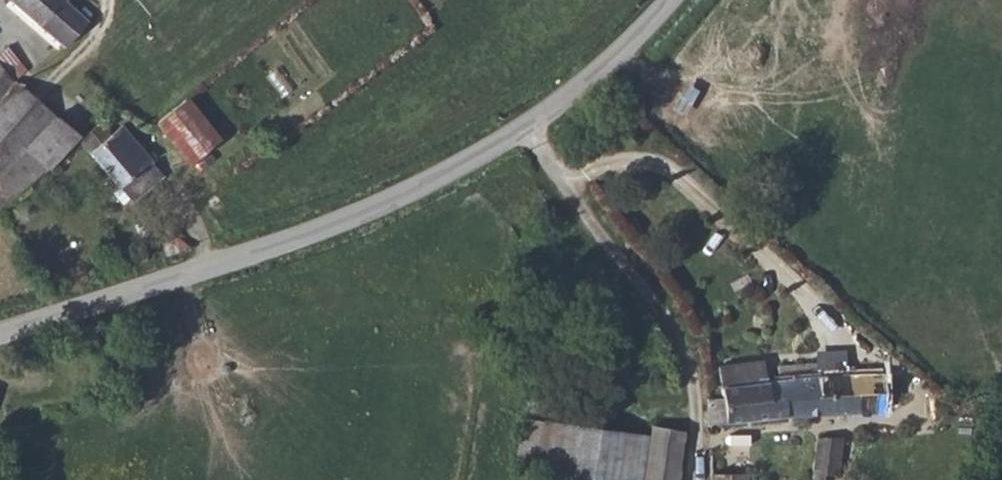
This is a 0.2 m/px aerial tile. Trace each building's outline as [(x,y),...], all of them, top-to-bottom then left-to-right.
[(66,43),(88,19),(66,0),(14,0),(66,43)] [(0,54),(0,95),(12,81),(29,68),(4,50),(0,54)] [(25,144),(51,114),(38,102),(12,81),(0,95),(0,173),(25,144)] [(187,159),(218,137),(187,97),(157,120),(187,159)] [(51,114),(25,144),(45,162),(74,133),(51,114)] [(101,120),(78,140),(133,201),(165,170),(150,155),(152,153),(138,140),(129,148),(113,131),(101,120)] [(129,148),(138,140),(121,123),(113,131),(129,148)] [(0,173),(0,181),(16,195),(22,189),(18,186),(45,162),(25,144),(0,173)] [(143,226),(162,244),(177,236),(155,215),(143,226)] [(162,244),(166,257),(182,251),(192,247),(178,236),(177,236),(162,244)] [(711,400),(711,424),(794,413),(887,409),(886,395),(903,395),(902,376),(885,375),(884,371),(818,375),(817,366),(807,366),(779,368),(780,378),(731,383),(732,397),(711,398),(711,400)] [(518,469),(564,476),(564,479),(645,479),(651,438),(525,418),(518,469)] [(688,431),(654,427),(651,438),(645,479),(680,479),(688,431)] [(810,479),(827,479),(827,474),(839,473),(841,434),(816,434),(810,479)] [(749,472),(712,471),(712,475),(712,479),(749,479),(749,472)]
